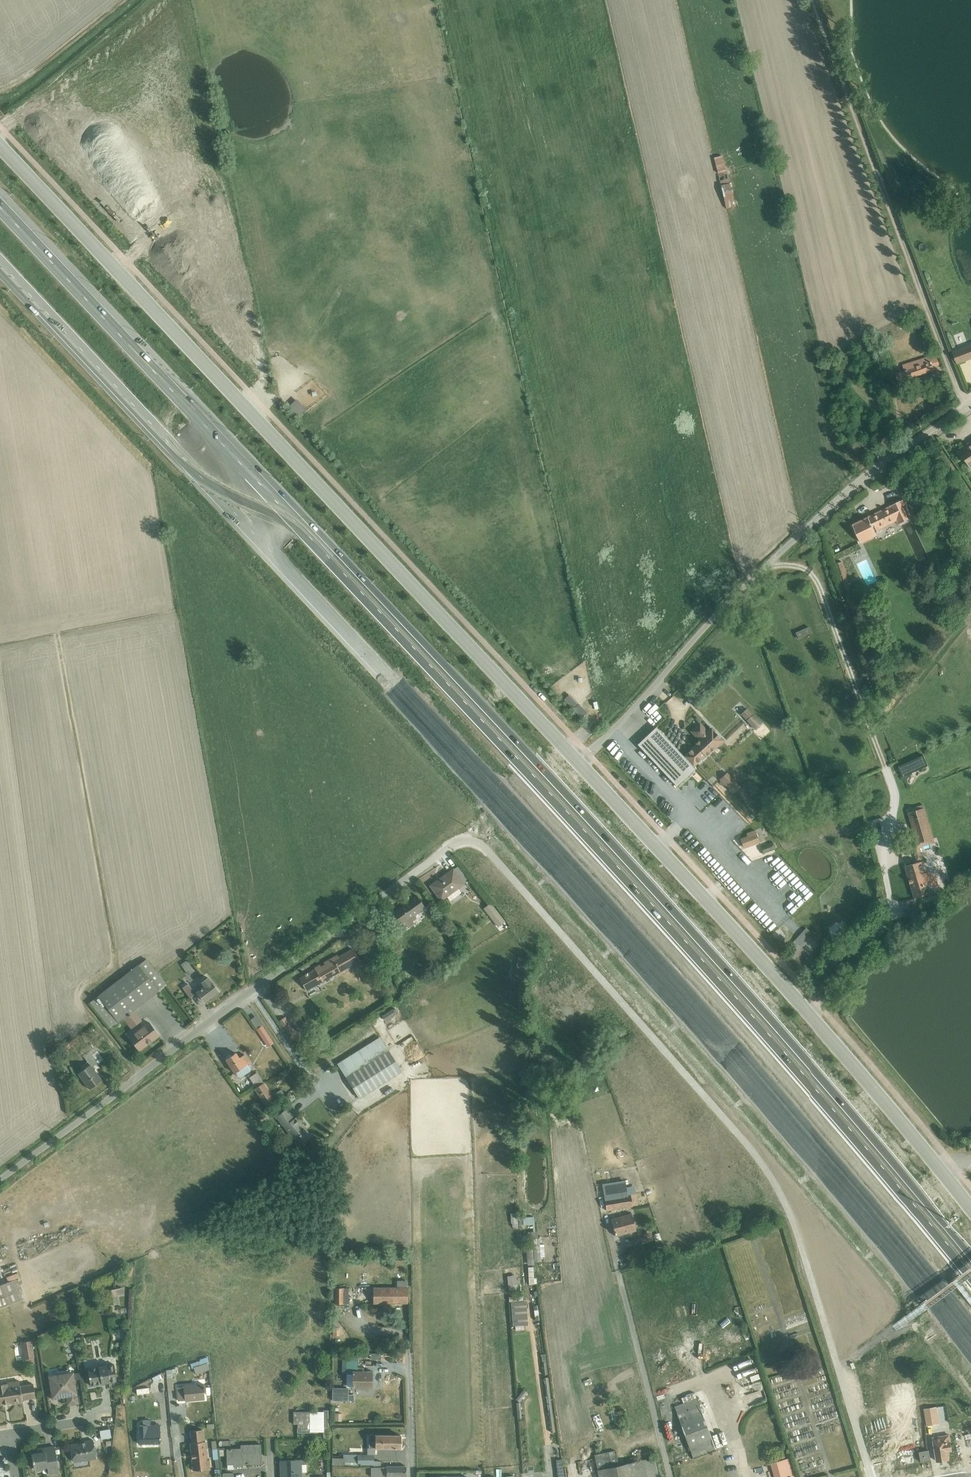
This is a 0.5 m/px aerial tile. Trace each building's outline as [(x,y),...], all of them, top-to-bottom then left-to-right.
[(711,149),(724,204),(736,201),(723,146),(711,149)] [(962,361),(970,357),(970,342),(957,347),(962,361)] [(905,370),(897,372),(899,381),(935,370),(934,367),(940,364),(937,355),(931,357),(930,355),(903,364),(905,370)] [(306,409),(296,399),(289,405),(298,416),(306,409)] [(970,472),(970,444),(955,453),(968,474),(970,472)] [(910,476),(895,483),(900,494),(915,487),(910,476)] [(891,506),(853,525),(863,543),(878,535),(876,532),(881,530),(881,528),(897,520),(899,523),(912,517),(903,499),(891,505),(891,506)] [(836,563),(845,592),(852,590),(850,584),(843,561),(836,563)] [(812,632),(809,626),(795,632),(798,638),(812,632)] [(579,703),(570,693),(564,698),(573,708),(579,703)] [(587,711),(579,703),(573,708),(582,717),(587,711)] [(651,722),(657,714),(641,704),(636,713),(651,722)] [(752,714),(746,708),(740,713),(746,719),(746,720),(755,730),(762,723),(753,714),(752,714)] [(695,744),(684,755),(694,766),(698,762),(697,762),(700,759),(701,759),(714,747),(715,748),(723,740),(711,728),(708,731),(700,723),(691,730),(699,739),(694,744),(695,744)] [(684,755),(656,726),(637,744),(677,786),(695,768),(694,766),(684,755)] [(899,766),(903,776),(930,764),(926,754),(899,766)] [(741,786),(727,772),(719,779),(733,794),(741,786)] [(917,842),(913,843),(919,862),(906,865),(915,897),(933,892),(928,876),(934,874),(935,876),(942,873),(939,865),(928,869),(925,860),(924,860),(920,847),(935,842),(924,804),(908,808),(917,842)] [(759,842),(755,829),(746,832),(747,835),(740,838),(744,848),(759,842)] [(726,835),(718,837),(721,844),(728,841),(726,835)] [(772,841),(760,846),(763,853),(774,848),(774,847),(776,847),(774,842),(772,842),(772,841)] [(459,865),(453,869),(464,883),(469,880),(459,865)] [(464,884),(464,883),(453,869),(447,873),(448,874),(438,881),(438,880),(431,885),(442,901),(447,897),(450,900),(461,892),(459,888),(464,884)] [(484,897),(490,892),(484,885),(479,890),(484,897)] [(426,907),(417,895),(401,906),(401,907),(393,913),(402,925),(403,924),(406,929),(415,923),(413,921),(417,918),(415,915),(426,907)] [(500,914),(491,903),(485,908),(493,919),(500,914)] [(459,939),(453,930),(447,934),(454,943),(459,939)] [(818,944),(803,930),(784,951),(800,968),(812,956),(810,953),(818,944)] [(376,945),(369,949),(376,964),(383,960),(376,945)] [(307,990),(360,961),(353,948),(339,956),(337,954),(314,967),(315,968),(300,978),(307,990)] [(110,1028),(123,1018),(134,1009),(167,984),(147,958),(139,964),(138,964),(90,1002),(110,1028)] [(195,971),(187,960),(181,964),(189,975),(195,971)] [(205,1001),(219,991),(208,977),(193,988),(189,983),(183,988),(190,997),(198,992),(205,1001)] [(386,1005),(374,1015),(378,1020),(383,1015),(389,1023),(396,1018),(386,1005)] [(142,1020),(134,1009),(123,1018),(131,1028),(142,1020)] [(263,1025),(257,1015),(251,1019),(257,1029),(257,1028),(262,1025),(263,1025)] [(278,1021),(290,1037),(297,1032),(285,1016),(278,1021)] [(349,1032),(354,1041),(375,1028),(369,1019),(355,1027),(355,1028),(349,1032)] [(139,1050),(159,1035),(149,1021),(129,1036),(139,1050)] [(262,1025),(257,1028),(264,1039),(269,1036),(262,1025)] [(404,1064),(418,1055),(403,1033),(390,1042),(404,1064)] [(403,1071),(380,1036),(337,1063),(359,1098),(403,1071)] [(76,1037),(62,1048),(65,1052),(78,1041),(76,1037)] [(84,1069),(78,1073),(90,1089),(102,1080),(93,1067),(104,1059),(92,1043),(80,1051),(88,1061),(82,1066),(84,1069)] [(227,1058),(226,1059),(235,1072),(236,1072),(238,1076),(242,1076),(251,1070),(251,1068),(248,1063),(250,1062),(245,1054),(240,1057),(236,1052),(232,1055),(230,1053),(226,1056),(227,1058)] [(249,1077),(256,1087),(264,1082),(257,1072),(249,1077)] [(273,1098),(264,1082),(256,1087),(255,1088),(264,1103),(265,1103),(267,1107),(275,1102),(272,1098),(273,1098)] [(281,1089),(276,1092),(279,1098),(285,1094),(281,1089)] [(261,1105),(251,1114),(254,1117),(264,1109),(261,1105)] [(287,1107),(276,1116),(299,1146),(312,1135),(296,1115),(295,1117),(287,1107)] [(625,1180),(603,1184),(606,1210),(633,1206),(633,1205),(638,1205),(636,1193),(628,1195),(625,1180)] [(632,1213),(611,1218),(614,1231),(615,1233),(616,1236),(636,1230),(632,1213)] [(534,1216),(518,1217),(519,1224),(523,1223),(523,1225),(526,1224),(527,1233),(526,1233),(526,1238),(532,1238),(538,1237),(537,1230),(535,1231),(534,1216)] [(652,1234),(641,1237),(642,1243),(654,1240),(652,1234)] [(538,1237),(532,1238),(534,1261),(541,1261),(540,1256),(545,1256),(544,1243),(540,1244),(540,1237),(538,1237)] [(401,1265),(405,1258),(400,1255),(395,1261),(401,1265)] [(533,1266),(528,1266),(529,1284),(537,1283),(537,1277),(534,1277),(533,1266)] [(516,1275),(507,1276),(510,1293),(518,1292),(516,1275)] [(23,1299),(16,1279),(0,1284),(0,1307),(23,1299)] [(373,1303),(408,1303),(407,1280),(397,1280),(397,1287),(374,1287),(373,1303)] [(81,1281),(71,1284),(72,1289),(82,1286),(81,1281)] [(122,1287),(105,1290),(106,1297),(108,1296),(110,1304),(118,1303),(117,1295),(124,1294),(122,1287)] [(349,1303),(349,1287),(331,1288),(331,1297),(335,1297),(335,1303),(349,1303)] [(71,1333),(63,1334),(64,1342),(73,1341),(71,1333)] [(611,1349),(620,1346),(618,1338),(609,1341),(611,1349)] [(548,1373),(544,1353),(541,1354),(540,1354),(540,1358),(541,1358),(542,1366),(540,1366),(541,1369),(543,1369),(544,1374),(548,1373)] [(346,1387),(348,1387),(372,1388),(373,1371),(362,1370),(362,1367),(358,1367),(358,1355),(343,1355),(343,1364),(346,1364),(346,1373),(347,1373),(346,1387)] [(200,1360),(190,1363),(192,1368),(194,1367),(196,1373),(209,1369),(207,1363),(209,1363),(207,1356),(200,1359),(200,1360)] [(88,1368),(91,1385),(109,1382),(110,1386),(117,1385),(116,1381),(117,1381),(114,1363),(88,1368)] [(166,1369),(168,1390),(174,1389),(173,1373),(179,1373),(178,1367),(167,1369),(166,1369)] [(76,1392),(71,1371),(50,1375),(54,1396),(66,1394),(76,1392)] [(76,1392),(66,1394),(68,1405),(79,1403),(74,1371),(71,1371),(76,1392)] [(750,1379),(742,1380),(743,1392),(751,1391),(750,1379)] [(11,1402),(12,1403),(23,1401),(23,1399),(36,1397),(33,1383),(20,1385),(19,1380),(7,1382),(7,1383),(0,1384),(0,1404),(11,1402)] [(178,1387),(179,1400),(185,1400),(205,1398),(203,1383),(183,1385),(183,1386),(178,1387)] [(348,1387),(346,1387),(332,1387),(332,1400),(354,1400),(354,1394),(348,1394),(348,1387)] [(524,1389),(516,1398),(519,1402),(522,1398),(524,1400),(526,1397),(524,1396),(526,1394),(527,1395),(529,1393),(524,1389)] [(675,1406),(693,1457),(715,1449),(705,1419),(721,1413),(719,1408),(718,1408),(716,1403),(717,1403),(714,1392),(675,1406)] [(924,1408),(927,1425),(940,1423),(937,1406),(924,1408)] [(323,1409),(323,1411),(293,1411),(294,1424),(298,1424),(297,1432),(323,1432),(323,1437),(328,1437),(329,1409),(323,1409)] [(745,1422),(736,1423),(736,1431),(746,1430),(745,1422)] [(151,1425),(143,1425),(139,1425),(139,1443),(160,1443),(160,1424),(151,1425)] [(110,1428),(100,1430),(101,1439),(112,1437),(110,1428)] [(191,1442),(193,1470),(211,1468),(210,1459),(208,1459),(206,1441),(204,1441),(203,1429),(190,1430),(192,1442),(191,1442)] [(516,1431),(516,1441),(524,1441),(524,1431),(516,1431)] [(375,1447),(401,1448),(401,1435),(369,1434),(369,1448),(367,1448),(367,1454),(374,1454),(375,1454),(375,1447)] [(950,1434),(933,1437),(937,1461),(950,1459),(948,1451),(952,1450),(950,1434)] [(71,1445),(73,1462),(97,1458),(93,1439),(84,1441),(85,1442),(71,1445)] [(262,1463),(261,1444),(241,1444),(241,1448),(227,1448),(227,1464),(227,1469),(234,1469),(234,1467),(243,1466),(243,1464),(262,1463)] [(32,1454),(34,1468),(47,1466),(49,1474),(59,1473),(55,1446),(43,1448),(44,1452),(37,1453),(32,1454)] [(922,1462),(931,1460),(929,1449),(919,1451),(920,1455),(922,1462)] [(595,1454),(599,1476),(647,1476),(644,1459),(619,1464),(616,1450),(595,1454)] [(343,1458),(332,1457),(332,1465),(358,1466),(358,1464),(374,1464),(374,1465),(381,1465),(381,1461),(374,1460),(374,1454),(367,1454),(343,1454),(343,1458)] [(915,1463),(914,1456),(914,1455),(900,1457),(901,1465),(915,1463)] [(644,1459),(647,1476),(659,1476),(654,1457),(644,1459)] [(795,1476),(790,1457),(770,1463),(774,1476),(794,1476),(795,1476)] [(562,1458),(556,1459),(558,1476),(565,1476),(562,1458)] [(281,1476),(303,1476),(302,1472),(307,1472),(307,1461),(302,1461),(302,1459),(280,1460),(281,1476)] [(720,1476),(732,1476),(732,1465),(720,1465),(720,1476)] [(406,1476),(406,1466),(387,1466),(386,1467),(371,1467),(371,1476),(406,1476)]
